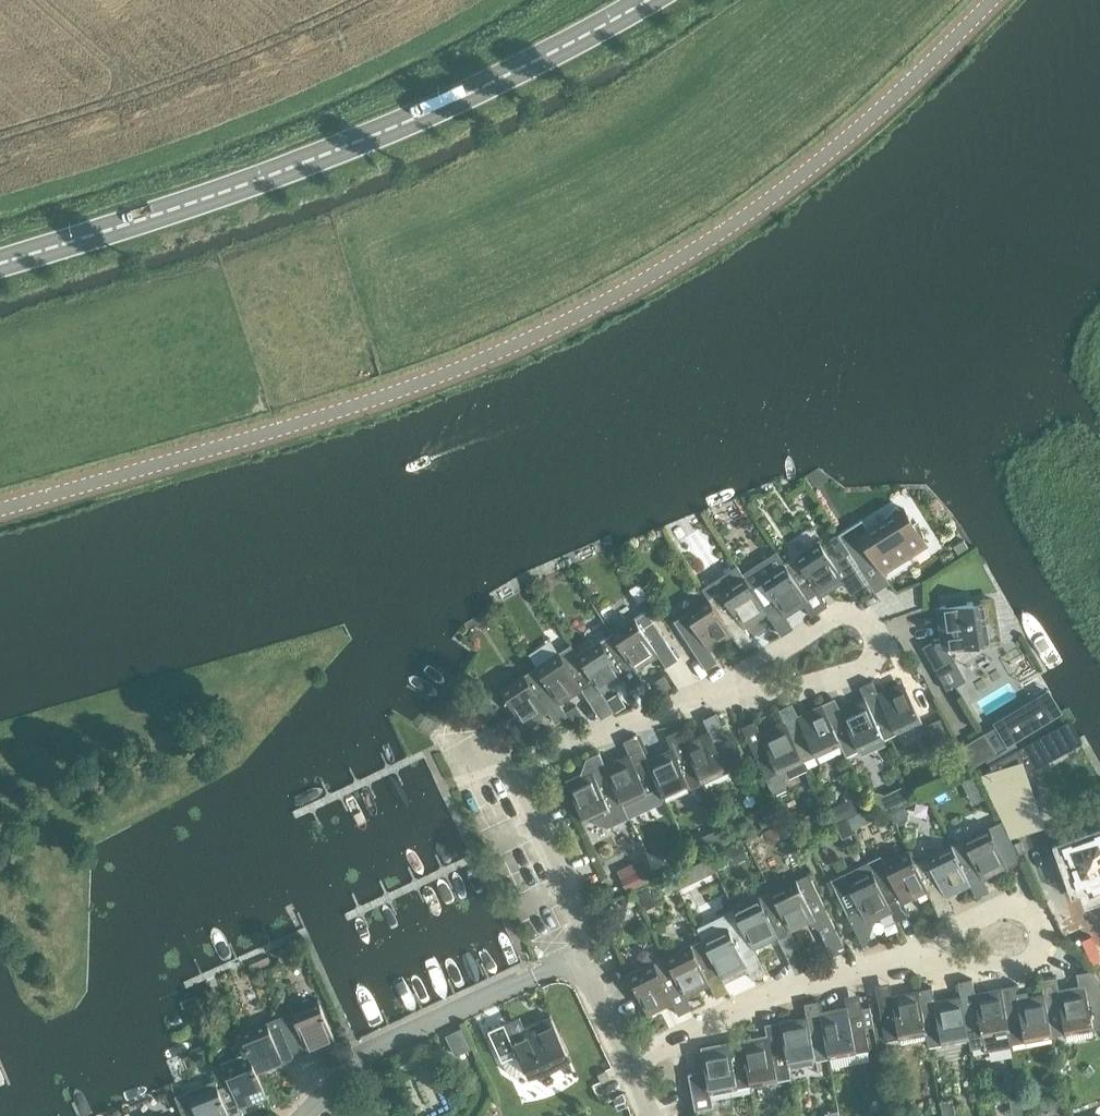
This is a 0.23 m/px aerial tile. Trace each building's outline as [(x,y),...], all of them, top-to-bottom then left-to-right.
[(840,535),(838,536),(848,552),(850,551),(858,563),(871,555),(884,573),(929,544),(904,505),(868,528),(862,518),(839,533),(840,535)] [(821,542),(786,565),(805,594),(809,601),(816,612),(829,604),(821,593),(844,579),(852,590),(865,582),(846,553),(848,552),(838,536),(832,539),(841,552),(832,558),(821,542)] [(959,554),(969,547),(964,539),(954,545),(959,554)] [(753,638),(741,620),(763,606),(764,605),(752,586),(745,576),(737,564),(702,586),(709,599),(710,598),(729,628),(741,646),(753,638)] [(805,594),(786,565),(752,586),(764,605),(763,606),(768,613),(770,616),(805,594)] [(630,588),(639,601),(648,595),(639,582),(630,588)] [(948,689),(963,681),(944,649),(1001,640),(995,598),(966,602),(966,597),(945,600),(946,605),(941,606),(944,626),(940,627),(941,637),(933,639),(922,645),(937,671),(948,689)] [(694,650),(729,628),(710,598),(709,599),(676,620),(694,650)] [(803,605),(811,616),(816,612),(809,601),(803,605)] [(679,658),(648,610),(613,632),(632,663),(655,648),(667,666),(679,658)] [(613,632),(579,654),(598,685),(612,676),(616,674),(619,675),(623,677),(626,680),(628,684),(628,690),(627,690),(628,691),(644,681),(632,663),(613,632)] [(598,685),(579,654),(572,644),(537,666),(560,702),(582,688),(591,702),(603,693),(598,685)] [(566,711),(560,702),(537,666),(501,689),(517,713),(511,718),(519,731),(538,719),(533,711),(544,704),(556,722),(569,714),(566,711)] [(664,676),(653,683),(660,694),(671,687),(664,676)] [(873,679),(860,685),(869,705),(884,736),(921,718),(904,682),(879,693),(873,679)] [(1063,711),(1055,700),(1048,689),(993,724),(1008,746),(1063,711)] [(618,693),(608,699),(616,712),(626,706),(618,693)] [(486,695),(477,700),(487,717),(496,711),(486,695)] [(576,704),(566,711),(569,714),(575,724),(585,717),(576,704)] [(846,754),(884,736),(869,705),(833,722),(842,742),(841,742),(846,754)] [(804,759),(841,742),(842,742),(833,722),(827,710),(789,727),(804,759)] [(713,738),(689,749),(705,782),(742,765),(717,712),(704,718),(713,738)] [(995,771),(988,774),(1015,829),(1040,820),(1024,775),(1084,738),(1071,716),(1019,747),(1019,748),(993,764),(995,771)] [(943,717),(930,722),(935,732),(947,726),(943,717)] [(785,769),(804,759),(789,727),(765,739),(756,719),(742,726),(767,777),(775,794),(786,789),(785,769)] [(676,755),(652,766),(662,788),(661,788),(666,799),(666,800),(705,782),(689,749),(680,729),(667,735),(676,755)] [(997,753),(984,733),(962,748),(975,767),(997,753)] [(630,752),(605,764),(625,805),(630,816),(666,799),(661,788),(662,788),(652,766),(637,734),(624,741),(630,752)] [(593,770),(567,781),(587,823),(592,821),(607,827),(630,816),(625,805),(605,764),(600,752),(587,758),(593,770)] [(969,794),(982,788),(975,774),(962,780),(969,794)] [(891,807),(885,793),(877,790),(870,793),(876,806),(885,809),(891,807)] [(908,816),(904,807),(892,812),(898,825),(906,821),(908,816)] [(990,825),(999,821),(993,810),(985,814),(990,825)] [(862,823),(857,812),(846,817),(851,828),(862,823)] [(765,828),(772,824),(767,815),(760,818),(765,828)] [(846,817),(836,821),(842,837),(853,832),(851,828),(846,817)] [(992,864),(1005,858),(990,826),(970,836),(953,844),(968,876),(972,884),(977,895),(990,889),(985,878),(992,874),(992,864)] [(1063,843),(1078,884),(1099,876),(1099,829),(1063,843)] [(698,856),(713,849),(706,834),(691,841),(698,856)] [(753,852),(744,836),(726,846),(735,862),(753,852)] [(953,844),(916,862),(915,862),(924,881),(940,914),(953,907),(947,896),(960,890),(956,882),(968,876),(953,844)] [(885,862),(881,854),(868,860),(893,910),(897,919),(910,912),(904,901),(917,895),(913,887),(924,881),(915,862),(916,862),(910,850),(885,862)] [(716,871),(709,855),(696,861),(703,876),(716,871)] [(880,916),(893,910),(868,860),(831,878),(835,886),(865,947),(866,947),(864,943),(866,938),(875,934),(870,925),(873,916),(879,913),(880,916)] [(628,890),(655,878),(649,866),(622,878),(628,890)] [(846,948),(809,872),(772,891),(788,923),(798,918),(798,919),(804,924),(811,920),(817,924),(832,955),(846,948)] [(647,908),(656,904),(647,884),(638,888),(647,908)] [(772,891),(735,908),(754,948),(778,936),(792,966),(805,959),(788,923),(772,891)] [(626,907),(637,903),(633,894),(623,899),(626,907)] [(753,978),(766,972),(754,948),(735,908),(697,927),(703,939),(704,938),(722,975),(734,969),(732,964),(744,959),(753,978)] [(711,984),(717,996),(729,990),(722,975),(704,938),(703,939),(667,956),(686,996),(711,984)] [(268,955),(259,959),(264,970),(273,965),(268,955)] [(679,1014),(692,1008),(686,996),(667,956),(629,974),(649,1014),(674,1002),(679,1014)] [(259,959),(249,964),(254,974),(264,970),(259,959)] [(1044,991),(1053,1034),(1094,1026),(1099,1026),(1099,988),(1087,991),(1086,983),(1071,985),(1072,986),(1059,989),(1056,975),(1042,978),(1044,991)] [(973,977),(959,980),(961,993),(970,1036),(972,1047),(985,1045),(986,1049),(1013,1044),(1012,1042),(1002,985),(988,988),(989,992),(976,995),(973,977)] [(1016,983),(1002,985),(1012,1042),(1053,1034),(1044,991),(1018,995),(1016,983)] [(926,1031),(929,1043),(970,1036),(961,993),(948,995),(949,1000),(936,1002),(933,985),(918,988),(920,996),(926,1031)] [(886,1038),(926,1031),(920,996),(879,1004),(886,1038)] [(320,1000),(282,1016),(299,1056),(337,1041),(333,1033),(322,1006),(320,1000)] [(794,1018),(782,1020),(790,1065),(829,1057),(821,1013),(819,1000),(805,1002),(809,1024),(796,1026),(794,1018)] [(861,1009),(848,1008),(821,1013),(829,1057),(869,1050),(865,1026),(874,1025),(871,1007),(861,1009)] [(258,1073),(299,1056),(282,1016),(241,1033),(250,1056),(251,1056),(258,1073)] [(505,1022),(489,1029),(503,1060),(508,1069),(517,1076),(527,1071),(529,1077),(535,1076),(542,1075),(546,1073),(551,1071),(555,1069),(558,1067),(562,1065),(566,1062),(571,1059),(567,1049),(552,1017),(526,1028),(511,1035),(505,1022)] [(769,1034),(742,1040),(750,1085),(792,1077),(790,1065),(782,1020),(767,1023),(769,1034)] [(461,1028),(447,1034),(455,1052),(469,1045),(461,1028)] [(712,1092),(750,1085),(742,1040),(729,1042),(731,1052),(704,1057),(706,1070),(689,1073),(696,1109),(714,1105),(712,1092)] [(218,1088),(229,1115),(245,1115),(238,1099),(249,1095),(252,1103),(268,1096),(265,1089),(258,1073),(251,1056),(250,1056),(224,1067),(230,1083),(218,1088)] [(870,1080),(881,1078),(878,1061),(867,1063),(870,1080)] [(598,1073),(602,1080),(609,1077),(605,1070),(598,1073)] [(611,1099),(618,1096),(614,1087),(607,1091),(611,1099)] [(179,1104),(184,1115),(185,1115),(228,1115),(229,1115),(218,1088),(179,1104)] [(618,1108),(628,1104),(624,1095),(614,1099),(618,1108)] [(1025,1113),(1022,1097),(1010,1099),(1013,1115),(1025,1113)] [(956,1112),(953,1098),(942,1100),(945,1115),(956,1112)]
